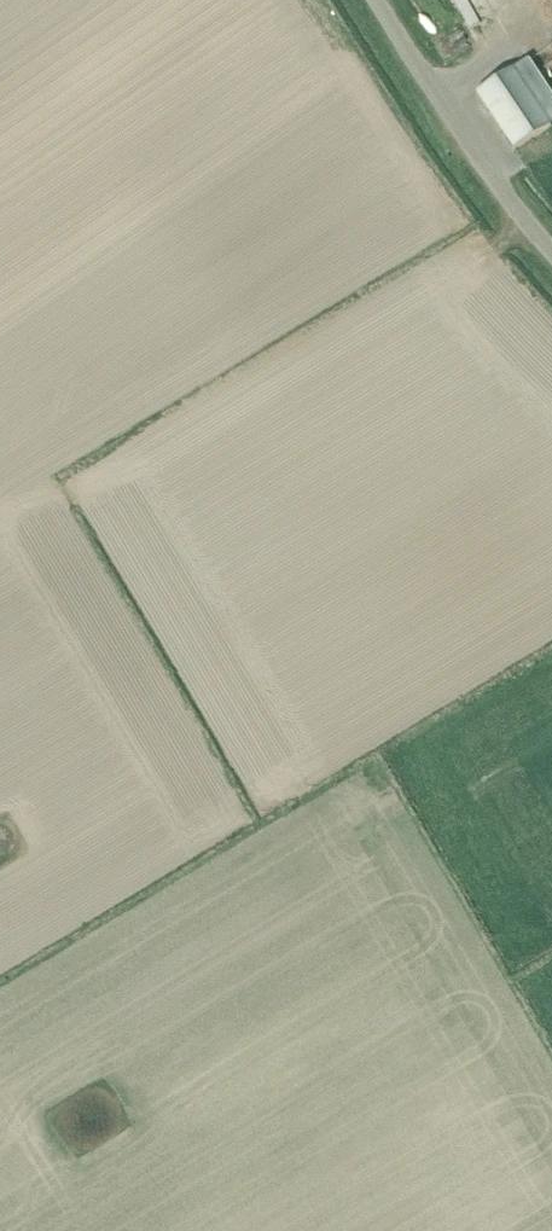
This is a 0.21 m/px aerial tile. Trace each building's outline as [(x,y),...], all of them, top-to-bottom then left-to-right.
[(511,70),(477,92),(515,150),(549,127),(511,70)]
